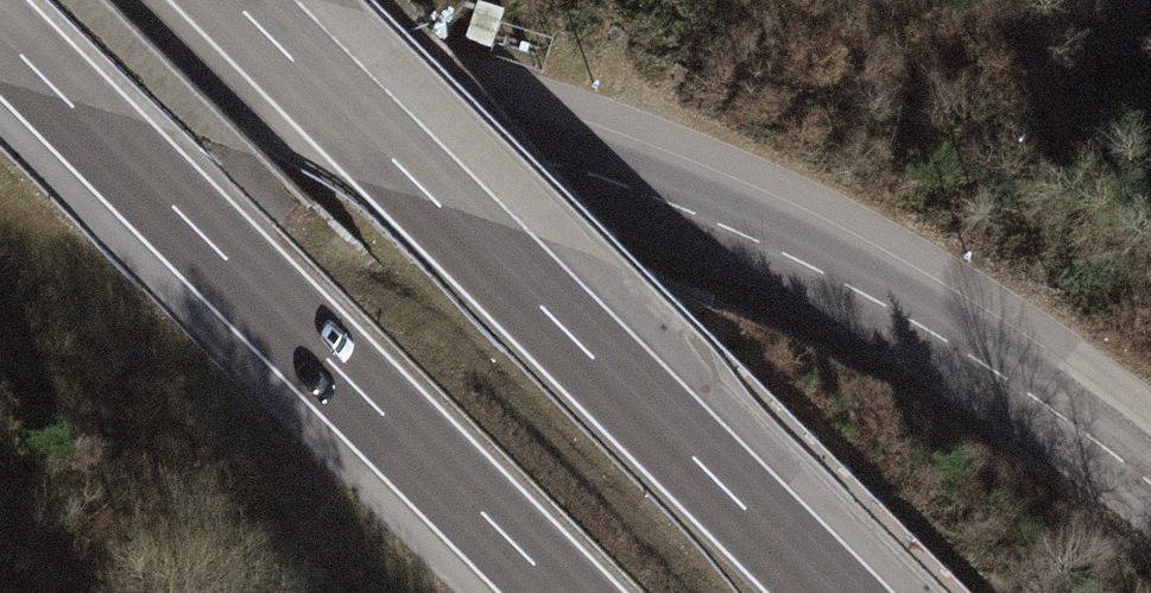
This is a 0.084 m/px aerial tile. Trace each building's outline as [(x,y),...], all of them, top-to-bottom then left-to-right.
[(466,39),(491,48),(504,10),(479,2),(466,39)]
